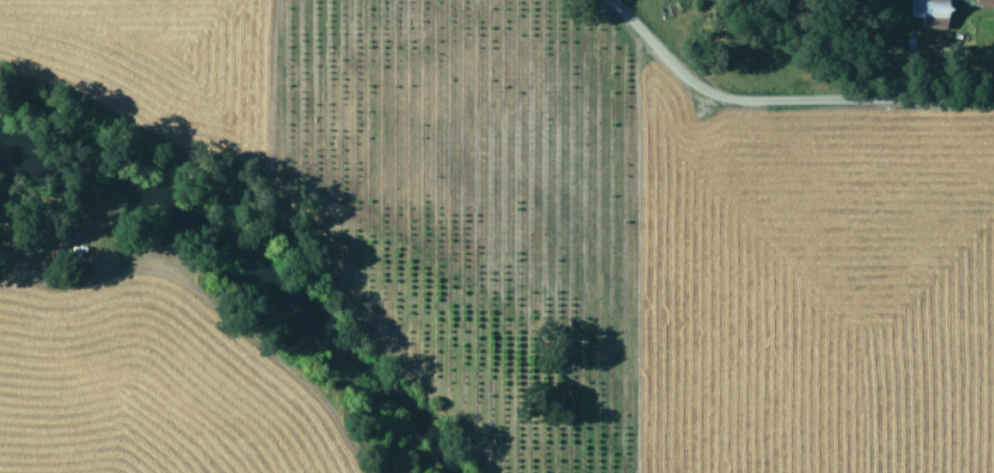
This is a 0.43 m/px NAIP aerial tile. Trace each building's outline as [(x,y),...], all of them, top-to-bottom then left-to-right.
[(941,28),(942,3),(948,3),(948,0),(907,0),(906,16),(917,17),(917,28),(941,28)]
